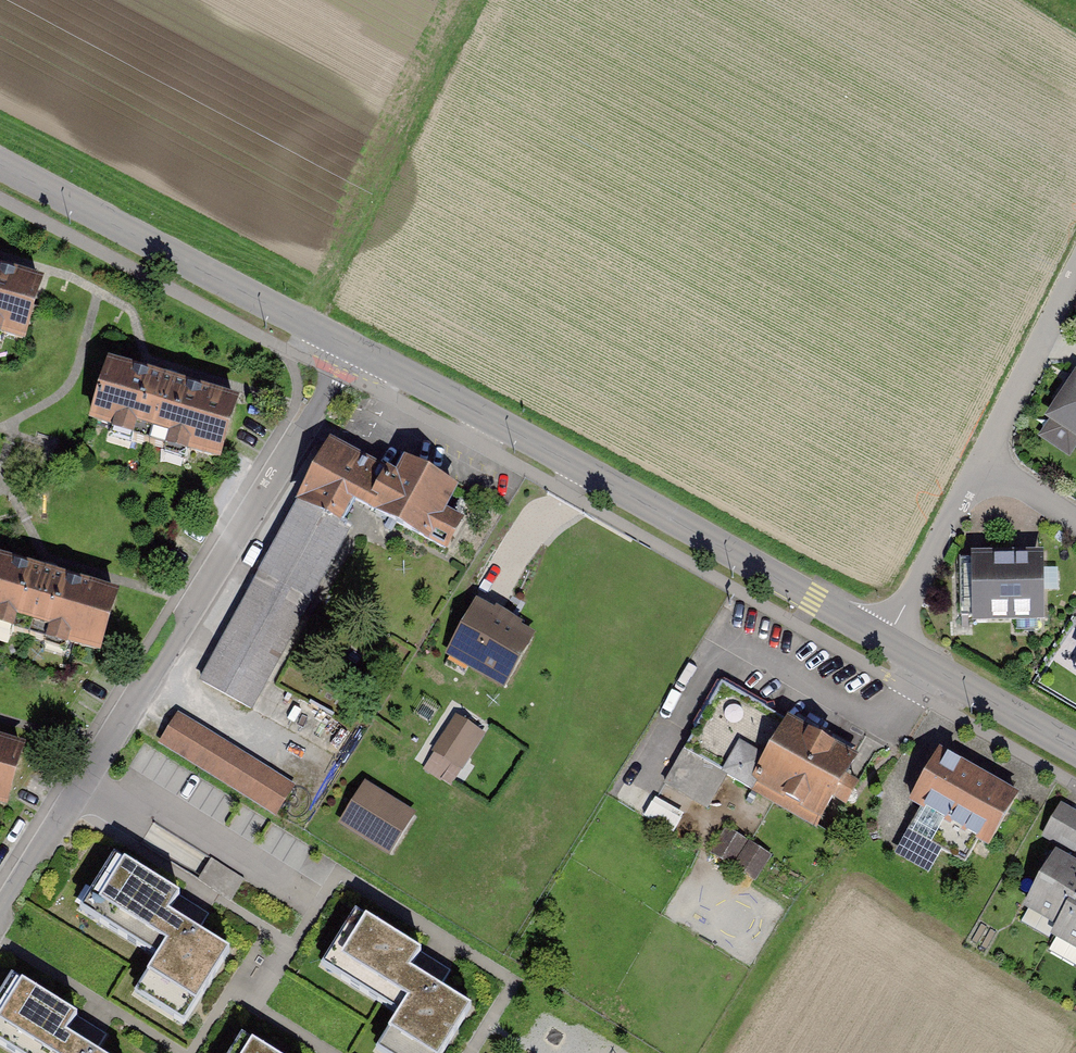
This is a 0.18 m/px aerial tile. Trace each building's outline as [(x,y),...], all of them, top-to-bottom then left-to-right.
[(0,276),(0,341),(21,347),(38,287),(0,276)] [(235,409),(106,369),(88,430),(216,469),(235,409)] [(1075,375),(1046,424),(1075,441),(1075,375)] [(397,483),(387,477),(330,446),(295,513),(337,535),(351,509),(364,517),(445,563),(464,530),(444,519),(456,499),(405,469),(397,483)] [(295,513),(199,686),(253,715),(347,541),(337,535),(295,513)] [(1040,555),(961,557),(963,627),(1042,624),(1040,555)] [(95,657),(113,596),(0,564),(0,630),(95,657)] [(473,605),(446,657),(509,689),(536,638),(473,605)] [(447,707),(417,756),(428,763),(457,714),(447,707)] [(178,716),(159,748),(277,820),(297,788),(178,716)] [(456,723),(428,773),(456,789),(484,739),(456,723)] [(784,725),(751,788),(821,825),(854,763),(784,725)] [(0,747),(0,808),(6,810),(24,754),(0,747)] [(938,754),(910,807),(990,849),(1018,796),(938,754)] [(416,811),(364,776),(336,817),(388,852),(416,811)] [(658,800),(647,819),(674,834),(684,815),(658,800)] [(1042,839),(1075,856),(1075,815),(1059,807),(1042,839)] [(711,860),(762,880),(774,850),(723,831),(711,860)] [(181,893),(117,855),(87,905),(161,949),(139,986),(182,1012),(224,941),(170,910),(181,893)] [(1019,908),(1075,945),(1075,872),(1052,857),(1019,908)] [(329,958),(403,1004),(379,1043),(395,1052),(439,1052),(473,998),(443,979),(450,968),(359,911),(329,958)] [(10,967),(0,983),(0,1034),(29,1052),(112,1052),(66,1024),(75,1009),(10,967)] [(237,1032),(225,1052),(271,1052),(237,1032)]
